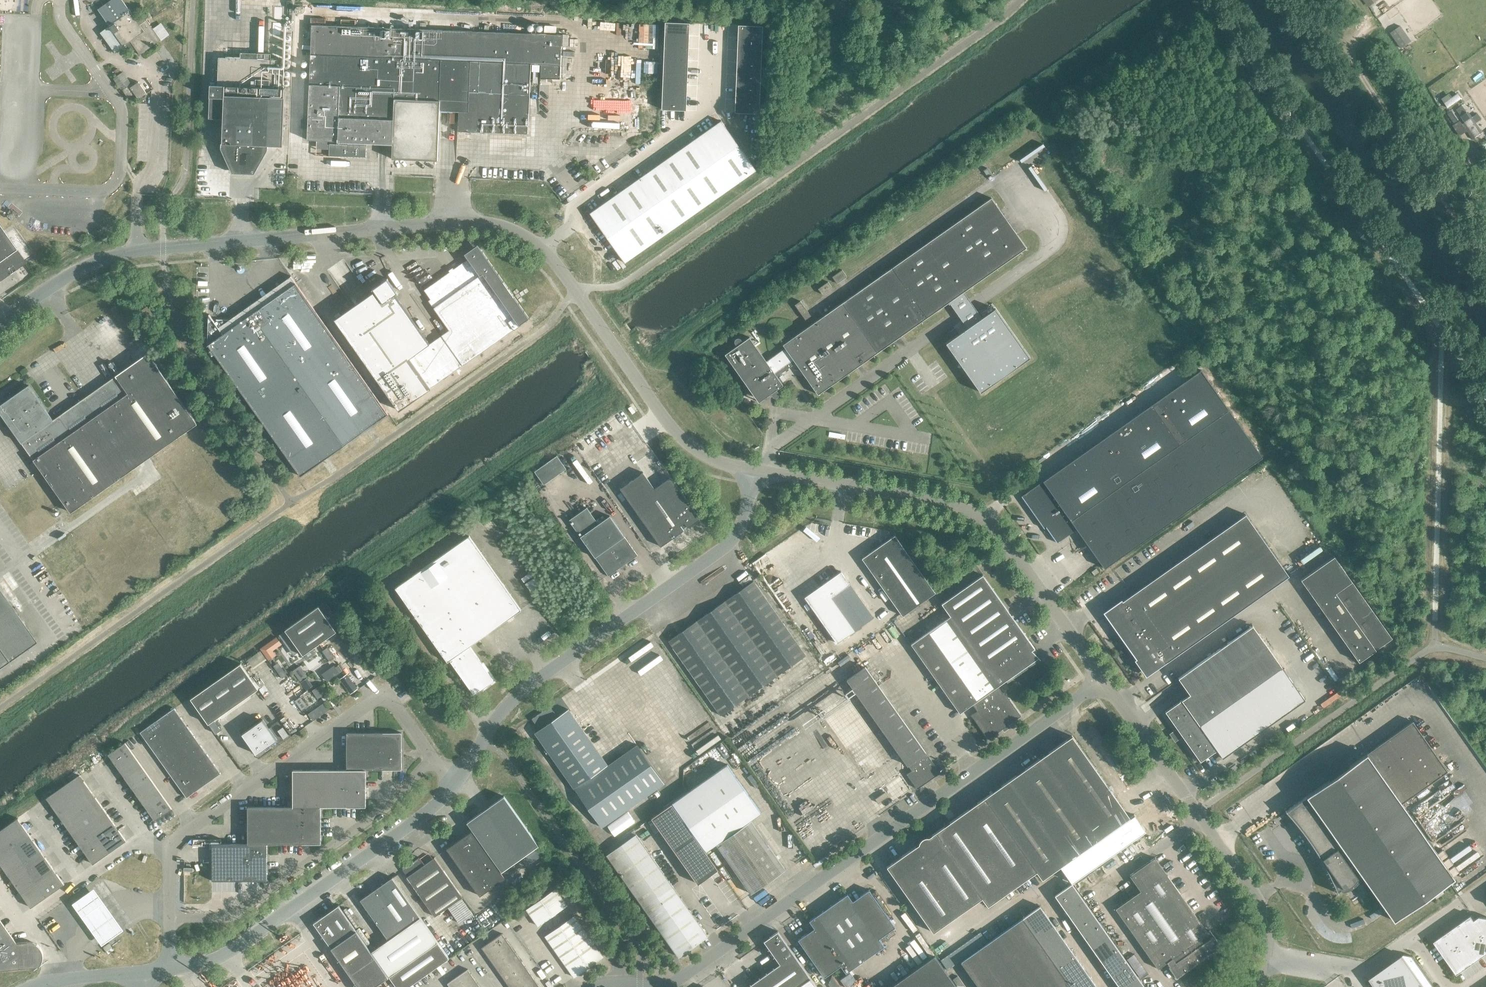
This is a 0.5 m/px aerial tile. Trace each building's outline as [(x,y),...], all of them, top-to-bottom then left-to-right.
[(109,26),(101,32),(115,52),(130,41),(140,55),(161,40),(148,22),(144,25),(142,22),(138,25),(136,22),(137,21),(130,11),(122,0),(111,0),(98,10),(109,26)] [(665,22),(664,35),(689,36),(690,23),(665,22)] [(312,25),(307,140),(338,141),(338,143),(348,144),(347,145),(329,144),(329,156),(366,158),(366,144),(392,145),(391,159),(438,161),(440,111),(459,111),(458,131),(528,134),(530,94),(531,64),(541,65),(540,78),(560,79),(562,35),(312,25)] [(738,25),(738,38),(762,39),(763,26),(738,25)] [(1400,26),(1390,33),(1401,48),(1407,44),(1399,33),(1403,30),(1400,26)] [(664,35),(664,47),(689,48),(689,36),(664,35)] [(738,38),(737,50),(762,51),(762,39),(738,38)] [(664,47),(664,59),(688,60),(689,48),(664,47)] [(737,50),(737,62),(761,63),(762,51),(737,50)] [(277,60),(271,59),(271,53),(240,52),(239,58),(219,57),(218,57),(218,58),(219,58),(218,84),(217,85),(210,85),(209,118),(224,119),(222,148),(223,148),(227,153),(227,158),(231,163),(231,167),(231,168),(232,168),(236,173),(241,173),(243,175),(243,176),(243,175),(245,173),(246,173),(250,173),(251,173),(255,169),(256,169),(256,168),(256,164),(260,159),(261,159),(261,155),(261,154),(266,150),(266,145),(283,146),(285,87),(277,87),(276,87),(277,60),(278,60),(277,59),(277,60)] [(664,59),(663,72),(688,73),(688,60),(664,59)] [(737,62),(736,75),(761,76),(761,63),(737,62)] [(114,78),(122,90),(128,98),(134,94),(138,99),(147,94),(138,82),(132,86),(122,72),(114,78)] [(663,72),(663,84),(687,85),(688,73),(663,72)] [(736,75),(736,87),(760,88),(761,76),(736,75)] [(663,84),(662,97),(687,98),(687,85),(663,84)] [(736,87),(735,100),(760,101),(760,88),(736,87)] [(662,97),(662,109),(686,110),(687,98),(662,97)] [(735,100),(735,112),(759,113),(760,101),(735,100)] [(1467,112),(1460,116),(1464,121),(1475,137),(1481,133),(1467,112)] [(1460,120),(1452,125),(1459,136),(1467,131),(1460,120)] [(721,121),(697,138),(732,188),(756,170),(721,121)] [(697,138),(672,155),(707,205),(732,188),(697,138)] [(672,155),(639,178),(674,228),(707,205),(672,155)] [(639,178),(590,213),(625,263),(674,228),(639,178)] [(737,346),(725,354),(750,390),(752,389),(759,399),(769,392),(772,396),(773,397),(774,397),(774,398),(775,398),(776,398),(777,397),(778,397),(778,396),(779,396),(779,395),(779,394),(779,393),(779,392),(778,392),(777,389),(783,385),(777,376),(796,363),(818,395),(1026,248),(991,198),(783,345),(785,348),(766,361),(749,337),(743,341),(741,339),(741,338),(740,338),(739,338),(738,338),(737,338),(736,338),(735,339),(735,340),(734,340),(734,341),(734,342),(735,342),(735,343),(737,346)] [(0,226),(0,278),(13,269),(14,270),(25,262),(0,226)] [(335,319),(399,410),(463,365),(463,366),(519,326),(519,325),(529,318),(477,244),(478,247),(467,254),(470,258),(454,269),(453,268),(449,271),(450,272),(424,290),(431,299),(429,301),(434,308),(450,331),(442,336),(430,344),(395,294),(398,292),(388,278),(373,288),(378,295),(356,310),(353,306),(335,319)] [(847,277),(842,270),(832,277),(837,283),(847,277)] [(828,282),(818,289),(822,294),(832,287),(828,282)] [(387,415),(294,284),(233,326),(229,320),(216,319),(217,321),(215,322),(209,314),(208,315),(207,343),(208,344),(208,345),(300,476),(387,415)] [(800,301),(795,305),(805,320),(811,316),(800,301)] [(154,316),(147,306),(142,310),(149,320),(154,316)] [(996,308),(946,343),(981,393),(1030,358),(996,308)] [(147,353),(124,370),(116,376),(121,383),(90,404),(86,398),(54,421),(29,386),(8,401),(10,404),(0,411),(0,412),(40,469),(71,513),(197,424),(147,353)] [(1104,568),(1115,561),(1262,457),(1201,370),(1021,496),(1036,517),(1038,516),(1046,527),(1057,543),(1077,529),(1104,568)] [(566,469),(557,456),(534,471),(544,484),(566,469)] [(688,527),(700,519),(671,477),(654,489),(643,473),(620,489),(661,546),(684,530),(683,529),(687,526),(688,527)] [(587,507),(569,520),(608,576),(638,555),(610,516),(598,524),(587,507)] [(1115,629),(1136,659),(1135,660),(1146,676),(1289,576),(1245,514),(1105,613),(1116,629),(1115,629)] [(935,593),(895,535),(862,558),(902,616),(935,593)] [(470,646),(521,610),(469,536),(395,588),(447,662),(450,660),(474,695),(482,689),(483,690),(497,681),(483,662),(482,663),(470,646)] [(1358,662),(1391,639),(1333,557),(1300,580),(1358,662)] [(840,571),(804,597),(837,643),(873,617),(840,571)] [(1035,648),(982,574),(941,604),(950,616),(911,644),(960,713),(972,704),(998,686),(1001,684),(1040,656),(1032,651),(1035,648)] [(753,581),(725,601),(778,675),(806,655),(753,581)] [(7,662),(36,641),(28,629),(27,630),(22,623),(17,617),(18,616),(8,602),(7,602),(3,596),(2,596),(0,593),(0,667),(7,662)] [(778,675),(725,601),(698,620),(751,694),(778,675)] [(325,602),(319,606),(324,614),(330,609),(325,602)] [(318,606),(285,630),(303,655),(336,632),(318,606)] [(751,694),(698,620),(668,641),(721,715),(751,694)] [(1222,758),(1305,700),(1253,625),(1178,678),(1190,694),(1182,700),(1165,711),(1200,762),(1217,750),(1222,758)] [(897,639),(888,627),(855,650),(863,663),(880,651),(897,639)] [(277,636),(260,648),(265,655),(282,644),(277,636)] [(889,663),(880,651),(863,663),(872,675),(889,663)] [(278,662),(273,666),(282,678),(287,675),(278,662)] [(241,663),(191,699),(216,734),(221,730),(214,720),(259,689),(241,663)] [(897,675),(889,663),(872,675),(881,687),(897,675)] [(300,666),(293,671),(300,681),(307,676),(300,666)] [(907,774),(917,789),(940,773),(865,667),(847,679),(908,766),(912,771),(907,774)] [(897,675),(881,687),(889,699),(906,687),(897,675)] [(351,694),(357,689),(354,683),(347,688),(351,694)] [(1003,693),(998,686),(972,704),(973,705),(973,704),(978,711),(971,715),(971,716),(972,715),(975,720),(975,721),(975,720),(977,722),(976,722),(980,728),(981,728),(984,732),(983,733),(988,739),(990,737),(999,731),(999,730),(1001,729),(1002,729),(1001,728),(1008,724),(1009,724),(1009,723),(1010,722),(1010,723),(1011,723),(1011,722),(1020,716),(1021,716),(1004,692),(1003,693)] [(914,699),(906,687),(889,699),(898,711),(914,699)] [(301,697),(295,701),(302,710),(307,706),(301,697)] [(923,711),(914,699),(898,711),(906,723),(923,711)] [(550,706),(532,719),(539,730),(535,733),(574,788),(601,827),(664,783),(637,745),(608,766),(568,709),(556,718),(553,714),(554,713),(550,706)] [(221,773),(174,708),(140,732),(187,798),(221,773)] [(309,714),(313,721),(317,718),(313,711),(309,714)] [(931,724),(923,711),(906,723),(915,735),(931,724)] [(263,720),(242,734),(257,755),(277,740),(263,720)] [(1412,721),(1285,811),(1302,831),(1317,852),(1316,853),(1320,860),(1321,859),(1330,876),(1338,893),(1338,891),(1340,889),(1341,891),(1353,886),(1361,877),(1359,874),(1360,873),(1394,920),(1454,878),(1402,803),(1447,771),(1412,721)] [(940,736),(931,724),(915,735),(923,747),(940,736)] [(283,727),(278,731),(283,739),(289,735),(283,727)] [(402,733),(374,733),(347,733),(347,770),(365,770),(402,769),(402,733)] [(1073,736),(985,797),(887,867),(933,932),(982,898),(988,906),(1037,871),(1038,872),(1125,810),(1073,736)] [(948,748),(940,736),(923,747),(932,760),(948,748)] [(172,809),(125,742),(108,754),(155,820),(172,809)] [(957,760),(948,748),(932,760),(940,772),(957,760)] [(727,764),(672,803),(706,851),(716,844),(751,894),(785,869),(750,820),(761,812),(727,764)] [(365,770),(347,770),(293,770),(293,807),(321,806),(366,806),(365,770)] [(126,841),(80,775),(46,798),(93,864),(126,841)] [(885,792),(875,799),(878,803),(888,796),(885,792)] [(538,845),(504,796),(467,822),(473,830),(501,871),(538,845)] [(672,803),(651,818),(698,884),(718,869),(672,803)] [(321,843),(321,806),(293,807),(248,807),(248,844),(267,843),(321,843)] [(1145,831),(1134,815),(1060,867),(1072,883),(1145,831)] [(18,818),(0,831),(0,864),(31,908),(64,884),(18,818)] [(501,871),(473,830),(447,849),(480,896),(505,878),(501,872),(501,871)] [(636,834),(607,855),(643,906),(679,957),(708,936),(636,834)] [(267,880),(267,843),(248,844),(212,844),(212,881),(267,880)] [(411,865),(403,870),(407,876),(406,877),(435,917),(448,908),(460,925),(474,915),(462,898),(462,897),(434,857),(424,865),(419,858),(410,864),(411,865)] [(547,858),(536,865),(539,869),(550,862),(547,858)] [(1141,891),(1116,908),(1158,969),(1167,962),(1170,966),(1169,967),(1173,973),(1176,978),(1181,974),(1187,971),(1218,948),(1219,948),(1219,947),(1220,946),(1220,945),(1220,944),(1219,944),(1219,943),(1210,930),(1207,932),(1155,858),(1129,875),(1141,891)] [(360,900),(388,940),(371,952),(388,976),(396,986),(408,986),(449,958),(392,877),(360,900)] [(1067,912),(1119,986),(1145,986),(1072,883),(1055,895),(1067,912)] [(124,929),(94,887),(72,903),(102,944),(124,929)] [(1431,895),(1434,899),(1444,893),(1441,888),(1431,895)] [(555,889),(541,899),(526,909),(537,926),(567,905),(555,889)] [(814,928),(798,940),(824,977),(841,966),(846,973),(884,946),(879,939),(895,927),(869,890),(853,901),(847,894),(809,921),(814,928)] [(338,905),(313,923),(358,986),(373,986),(388,976),(338,905)] [(1071,986),(1097,986),(1040,906),(1023,918),(1071,986)] [(574,915),(559,926),(545,936),(574,977),(603,956),(574,915)] [(1471,916),(1459,924),(1471,941),(1483,932),(1475,920),(1471,916)] [(1475,920),(1483,932),(1485,936),(1485,918),(1480,917),(1475,920)] [(1023,918),(961,961),(979,986),(1070,986),(1071,986),(1023,918)] [(1459,924),(1447,933),(1458,949),(1471,941),(1459,924)] [(4,963),(0,965),(0,970),(40,966),(40,965),(42,962),(43,959),(43,956),(43,955),(43,952),(41,949),(40,947),(37,945),(38,945),(37,944),(34,943),(31,942),(27,942),(13,943),(0,925),(0,957),(4,963)] [(778,931),(764,941),(780,964),(747,986),(748,986),(817,986),(778,931)] [(1471,941),(1482,957),(1485,954),(1485,936),(1483,932),(1471,941)] [(492,940),(482,948),(509,986),(539,986),(502,933),(492,940)] [(1447,933),(1435,941),(1446,958),(1458,949),(1447,933)] [(1471,941),(1458,949),(1470,966),(1482,957),(1471,941)] [(1458,949),(1446,958),(1458,974),(1470,966),(1458,949)] [(934,955),(889,986),(957,986),(934,955)] [(1370,979),(1376,986),(1434,986),(1412,956),(1404,955),(1370,979)] [(457,976),(447,983),(450,986),(480,986),(475,979),(474,978),(472,975),(472,974),(471,974),(468,969),(457,976)]
